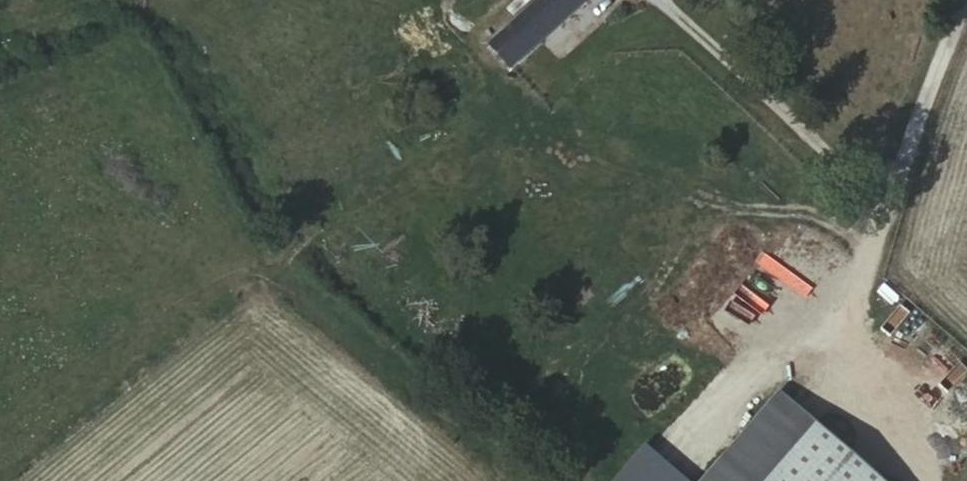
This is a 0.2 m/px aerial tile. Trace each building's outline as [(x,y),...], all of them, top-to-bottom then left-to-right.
[(515,34),(507,41),(399,104),(411,124),(467,88),(473,97),(531,60),(597,0),(550,0),(545,5),(515,34)] [(515,34),(545,5),(541,0),(490,0),(488,2),(515,34)] [(828,437),(789,480),(879,480),(828,437)]
